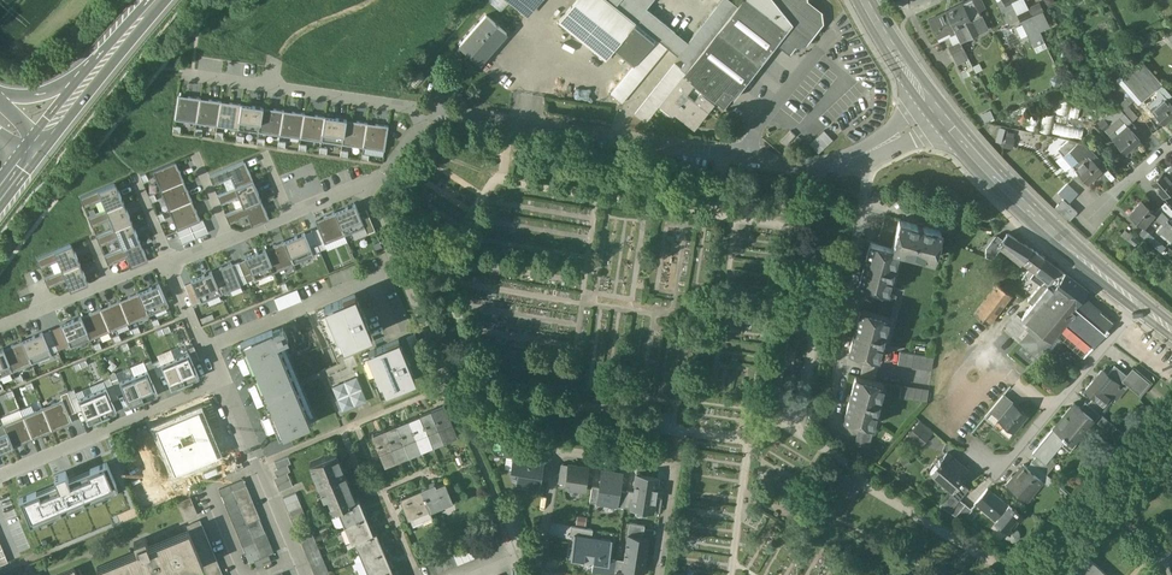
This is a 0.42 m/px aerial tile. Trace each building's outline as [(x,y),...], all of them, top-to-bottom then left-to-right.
[(525,17),(539,0),(505,0),(525,17)] [(606,0),(576,0),(557,23),(604,60),(612,51),(634,23),(606,0)] [(632,0),(606,0),(634,23),(655,39),(666,48),(676,56),(686,43),(644,9),(632,0)] [(644,9),(652,0),(632,0),(644,9)] [(676,56),(684,63),(689,67),(716,32),(736,7),(728,0),(719,0),(686,43),(676,56)] [(746,0),(741,0),(736,7),(716,32),(759,65),(767,55),(776,43),(786,31),(746,0)] [(773,0),(746,0),(786,31),(792,23),(773,0)] [(792,23),(786,31),(776,43),(788,52),(795,43),(804,42),(820,21),(818,12),(804,1),(804,0),(773,0),(792,23)] [(954,30),(956,33),(960,41),(960,42),(988,28),(979,11),(973,0),(969,0),(962,3),(971,22),(954,30)] [(982,0),(973,0),(979,11),(986,8),(982,0)] [(962,3),(945,12),(954,30),(971,22),(962,3)] [(1040,3),(1028,8),(1032,16),(1043,10),(1040,3)] [(1028,8),(1017,14),(1020,22),(1032,16),(1028,8)] [(945,12),(928,20),(938,41),(950,35),(949,32),(954,30),(945,12)] [(1044,14),(1034,19),(1034,20),(1040,32),(1050,27),(1044,14)] [(505,34),(485,16),(458,47),(479,64),(505,34)] [(1034,19),(1023,25),(1026,33),(1031,43),(1042,37),(1040,32),(1034,20),(1034,19)] [(1022,22),(1013,26),(1018,36),(1026,33),(1023,25),(1022,22)] [(634,23),(612,51),(633,67),(655,39),(634,23)] [(759,65),(716,32),(689,67),(684,74),(683,76),(690,82),(694,85),(715,101),(723,91),(732,98),(733,99),(759,65)] [(633,67),(632,68),(643,77),(666,48),(655,39),(633,67)] [(960,41),(949,47),(952,55),(964,49),(960,42),(960,41)] [(964,49),(952,55),(956,62),(968,57),(964,49)] [(1162,84),(1142,61),(1123,78),(1143,101),(1158,88),(1162,84)] [(689,67),(684,63),(679,69),(684,74),(689,67)] [(673,64),(634,114),(646,123),(675,86),(683,76),(684,74),(679,69),(673,64)] [(632,68),(610,95),(621,104),(643,77),(632,68)] [(683,76),(675,86),(682,92),(690,82),(683,76)] [(1123,78),(1120,76),(1116,80),(1130,96),(1135,100),(1138,105),(1143,101),(1123,78)] [(690,82),(682,92),(686,95),(694,85),(690,82)] [(1162,84),(1158,88),(1158,90),(1161,93),(1164,97),(1165,97),(1170,93),(1162,84)] [(682,92),(675,86),(658,107),(672,117),(674,114),(685,123),(688,120),(697,127),(708,112),(694,102),(686,95),(682,92)] [(732,98),(723,91),(715,101),(724,108),(732,98)] [(1161,93),(1147,106),(1150,110),(1164,97),(1161,93)] [(714,105),(700,94),(694,102),(708,112),(714,105)] [(175,120),(196,123),(200,98),(179,95),(175,120)] [(1130,96),(1118,107),(1119,108),(1121,111),(1127,106),(1135,100),(1130,96)] [(1150,110),(1154,115),(1157,118),(1163,124),(1171,116),(1171,105),(1165,97),(1164,97),(1150,110)] [(196,123),(217,126),(221,101),(200,98),(196,123)] [(1058,114),(1067,115),(1070,100),(1060,98),(1058,114)] [(217,126),(238,129),(242,104),(221,101),(217,126)] [(1081,104),(1073,103),(1070,117),(1078,119),(1081,104)] [(238,129),(259,132),(263,108),(242,104),(238,129)] [(1137,117),(1127,106),(1121,111),(1123,113),(1131,122),(1137,117)] [(259,132),(280,135),(284,111),(263,108),(259,132)] [(1116,108),(1104,119),(1109,125),(1118,118),(1123,113),(1121,111),(1119,108),(1117,108),(1116,108)] [(986,123),(994,119),(990,110),(981,115),(986,123)] [(280,135),(301,138),(305,114),(284,111),(280,135)] [(1037,131),(1041,114),(1031,112),(1027,129),(1037,131)] [(1131,122),(1123,113),(1118,118),(1125,127),(1126,126),(1127,126),(1131,122)] [(301,138),(322,141),(326,117),(305,114),(301,138)] [(1044,115),(1040,132),(1049,134),(1053,117),(1044,115)] [(322,141),(343,144),(347,120),(326,117),(322,141)] [(1109,125),(1103,130),(1108,136),(1113,132),(1116,135),(1125,127),(1118,118),(1109,125)] [(1109,125),(1104,119),(1098,124),(1103,130),(1109,125)] [(343,144),(364,148),(367,123),(347,120),(343,144)] [(364,148),(385,151),(388,126),(367,123),(364,148)] [(1056,125),(1053,135),(1081,141),(1083,131),(1056,125)] [(1116,135),(1111,139),(1115,144),(1119,148),(1124,154),(1139,140),(1127,126),(1126,126),(1125,127),(1116,135)] [(1000,128),(996,142),(1001,144),(1005,130),(1000,128)] [(792,131),(782,141),(787,145),(797,136),(792,131)] [(825,131),(810,144),(819,154),(833,140),(825,131)] [(1014,134),(1008,133),(1004,147),(1010,149),(1014,134)] [(1106,167),(1086,145),(1068,141),(1057,150),(1063,157),(1064,156),(1071,165),(1071,166),(1075,170),(1089,156),(1102,171),(1106,167)] [(1102,171),(1089,156),(1075,170),(1079,174),(1085,182),(1087,184),(1102,171)] [(254,180),(246,160),(210,175),(214,185),(232,177),(236,187),(254,180)] [(185,182),(177,162),(153,171),(162,191),(185,182)] [(1165,170),(1150,183),(1163,197),(1171,190),(1171,178),(1165,170)] [(141,175),(143,182),(149,179),(146,173),(141,175)] [(1085,182),(1079,174),(1076,176),(1083,184),(1085,182)] [(262,200),(254,180),(236,187),(218,195),(222,204),(239,196),(244,207),(262,200)] [(1070,202),(1079,193),(1068,181),(1058,191),(1070,202)] [(102,199),(106,209),(123,201),(115,182),(80,197),(84,206),(102,199)] [(194,202),(185,182),(162,191),(170,211),(194,202)] [(149,196),(151,202),(157,200),(155,194),(149,196)] [(1077,212),(1063,199),(1056,207),(1070,220),(1077,212)] [(270,220),(262,200),(244,207),(226,214),(230,224),(248,216),(252,227),(270,220)] [(110,218),(114,228),(132,221),(123,201),(106,209),(89,216),(93,225),(110,218)] [(1155,213),(1140,201),(1128,216),(1143,228),(1153,217),(1155,213)] [(201,220),(194,202),(170,211),(178,230),(190,225),(201,220)] [(1165,203),(1159,208),(1168,218),(1171,215),(1171,211),(1165,203)] [(355,204),(335,212),(345,235),(351,232),(365,226),(360,214),(355,204)] [(1159,208),(1155,213),(1153,217),(1162,225),(1156,232),(1169,243),(1171,239),(1171,226),(1166,221),(1168,218),(1159,208)] [(365,226),(368,234),(376,230),(367,211),(360,214),(365,226)] [(319,228),(325,244),(345,235),(335,212),(324,217),(325,218),(316,222),(319,228)] [(157,215),(160,222),(165,219),(163,213),(157,215)] [(899,221),(885,217),(878,245),(892,248),(899,221)] [(190,225),(193,232),(206,226),(203,219),(201,220),(190,225)] [(114,228),(96,235),(100,245),(119,237),(122,246),(139,240),(132,221),(114,228)] [(941,232),(899,221),(892,248),(899,250),(934,260),(941,232)] [(176,230),(179,237),(193,232),(190,225),(176,230)] [(209,233),(206,226),(193,232),(196,238),(209,233)] [(368,234),(365,226),(351,232),(355,240),(368,234)] [(319,228),(312,231),(320,251),(327,248),(325,244),(319,228)] [(312,231),(305,234),(314,254),(320,251),(312,231)] [(196,238),(193,232),(179,237),(182,244),(196,238)] [(304,232),(284,241),(294,264),(314,255),(314,254),(305,234),(304,232)] [(1018,240),(1007,233),(1001,242),(998,247),(1001,249),(1007,254),(1018,240)] [(1147,241),(1163,251),(1167,245),(1151,234),(1147,241)] [(995,237),(986,249),(986,257),(992,260),(1001,249),(998,247),(997,247),(1001,242),(995,237)] [(122,246),(104,254),(109,264),(127,256),(132,268),(148,261),(139,240),(122,246)] [(1032,249),(1018,240),(1007,254),(1021,265),(1023,262),(1032,249)] [(265,249),(275,272),(294,264),(284,241),(265,249)] [(72,243),(36,257),(40,267),(57,260),(61,270),(80,263),(72,243)] [(878,245),(871,243),(859,286),(882,292),(887,294),(887,293),(899,250),(878,245)] [(245,258),(246,259),(254,279),(255,281),(275,272),(265,249),(245,258)] [(1045,258),(1032,249),(1023,262),(1031,268),(1035,271),(1045,258)] [(1058,268),(1045,258),(1035,271),(1039,274),(1039,275),(1048,281),(1058,268)] [(246,259),(239,262),(248,282),(254,279),(246,259)] [(232,265),(241,285),(248,282),(239,262),(232,265)] [(61,270),(45,277),(49,287),(66,280),(70,290),(88,283),(80,263),(61,270)] [(211,271),(221,294),(241,286),(241,285),(232,265),(231,263),(211,271)] [(1058,268),(1048,281),(1040,286),(1017,315),(1020,317),(1021,319),(1047,286),(1052,291),(1065,274),(1058,268)] [(1031,268),(1026,275),(1030,278),(1035,271),(1031,268)] [(201,303),(221,294),(211,271),(191,280),(192,282),(201,301),(201,303)] [(1039,274),(1035,271),(1030,278),(1034,281),(1039,274)] [(1088,291),(1065,274),(1052,291),(1047,286),(1021,319),(1032,327),(1019,343),(1038,359),(1070,321),(1079,310),(1075,307),(1083,297),(1088,291)] [(1039,274),(1034,281),(1040,286),(1048,281),(1039,275),(1039,274)] [(201,301),(192,282),(185,285),(193,305),(201,301)] [(149,316),(169,307),(159,284),(139,292),(149,316)] [(1012,295),(998,284),(974,314),(988,325),(1012,295)] [(275,299),(279,310),(302,301),(297,289),(275,299)] [(130,324),(149,316),(139,292),(120,300),(130,324)] [(887,294),(882,292),(881,300),(895,303),(896,296),(887,293),(887,294)] [(345,346),(372,335),(355,294),(326,306),(329,315),(321,318),(324,326),(329,323),(334,336),(332,337),(334,341),(341,338),(345,346)] [(1113,322),(1083,297),(1075,307),(1079,310),(1070,321),(1072,323),(1070,325),(1095,346),(1109,330),(1108,330),(1114,323),(1113,322)] [(110,332),(130,324),(120,300),(101,308),(110,332)] [(895,303),(881,300),(879,306),(893,310),(895,303)] [(893,310),(879,306),(877,313),(889,316),(889,317),(891,318),(893,310)] [(91,340),(110,332),(101,308),(81,317),(91,340)] [(877,313),(861,309),(850,353),(866,357),(877,360),(877,359),(889,317),(889,316),(877,313)] [(70,348),(91,340),(81,317),(60,325),(61,326),(69,346),(70,348)] [(1021,319),(1020,317),(1007,332),(1019,343),(1032,327),(1021,319)] [(158,319),(151,322),(154,327),(160,324),(158,319)] [(169,325),(162,328),(165,334),(172,331),(169,325)] [(61,326),(49,331),(58,350),(69,346),(61,326)] [(139,326),(132,329),(135,335),(141,332),(139,326)] [(162,328),(156,331),(158,336),(165,334),(162,328)] [(272,329),(240,342),(280,437),(309,425),(275,346),(288,340),(283,328),(273,332),(272,329)] [(49,331),(43,334),(51,354),(58,351),(58,350),(49,331)] [(42,333),(22,341),(32,364),(52,356),(51,354),(43,334),(42,333)] [(119,334),(112,337),(115,343),(122,340),(119,334)] [(416,357),(423,354),(415,335),(408,338),(416,357)] [(415,380),(398,340),(369,352),(372,361),(365,364),(368,371),(373,369),(378,380),(376,382),(378,387),(385,383),(388,391),(415,380)] [(22,341),(4,349),(13,372),(32,364),(22,341)] [(128,343),(121,345),(124,351),(131,348),(128,343)] [(100,344),(93,347),(96,352),(103,349),(100,344)] [(194,346),(187,349),(189,353),(193,362),(200,360),(194,346)] [(0,350),(0,377),(13,372),(4,349),(0,350)] [(934,357),(899,352),(897,365),(932,370),(934,357)] [(189,353),(175,359),(185,384),(200,378),(193,362),(189,353)] [(877,360),(866,357),(864,363),(878,367),(880,360),(877,359),(877,360)] [(86,359),(79,362),(82,368),(89,365),(86,359)] [(175,359),(161,365),(165,374),(172,389),(185,384),(175,359)] [(159,377),(165,374),(161,365),(159,361),(153,363),(159,377)] [(79,362),(73,365),(75,371),(82,368),(79,362)] [(878,367),(864,363),(862,370),(876,374),(878,367)] [(1127,376),(1115,366),(1108,375),(1125,389),(1128,386),(1139,395),(1149,383),(1132,369),(1127,376)] [(148,370),(134,376),(144,401),(158,395),(148,370)] [(876,374),(862,370),(860,377),(874,381),(876,374)] [(1108,375),(1103,371),(1085,391),(1094,398),(1103,406),(1111,395),(1116,400),(1125,389),(1108,375)] [(118,394),(124,392),(120,382),(116,372),(109,375),(111,378),(118,394)] [(21,376),(14,379),(17,384),(23,381),(21,376)] [(130,406),(144,401),(134,376),(120,382),(124,392),(130,406)] [(860,377),(856,376),(844,419),(860,424),(872,427),(872,426),(883,383),(860,377)] [(111,378),(104,381),(107,387),(112,401),(119,398),(118,394),(111,378)] [(343,411),(367,401),(357,378),(333,388),(343,411)] [(32,383),(26,386),(28,392),(35,389),(32,383)] [(929,390),(902,386),(900,398),(927,402),(929,390)] [(107,387),(93,393),(103,418),(117,412),(112,401),(107,387)] [(75,389),(68,392),(76,411),(76,412),(83,410),(79,399),(75,389)] [(13,392),(6,394),(8,400),(15,397),(13,392)] [(63,400),(69,414),(76,411),(68,392),(61,395),(63,400)] [(93,393),(79,399),(83,410),(89,424),(103,418),(93,393)] [(1003,396),(990,412),(999,420),(1007,410),(1003,407),(1008,400),(1003,396)] [(1103,406),(1094,398),(1088,404),(1101,415),(1107,409),(1103,406)] [(64,425),(72,422),(69,414),(63,400),(43,408),(52,431),(64,426),(64,425)] [(1008,400),(1003,407),(1007,410),(1012,403),(1008,400)] [(1088,404),(1086,402),(1080,408),(1093,418),(1092,419),(1104,429),(1110,422),(1101,415),(1088,404)] [(1027,416),(1012,403),(1007,410),(999,420),(998,421),(1013,433),(1027,416)] [(1080,408),(1075,404),(1054,429),(1066,439),(1072,443),(1092,419),(1093,418),(1080,408)] [(443,407),(433,412),(444,439),(455,435),(456,437),(457,436),(444,405),(443,406),(443,407)] [(218,458),(198,407),(153,425),(173,476),(218,458)] [(33,439),(52,431),(43,408),(23,416),(33,439)] [(433,412),(421,417),(432,444),(444,439),(433,412)] [(14,447),(33,439),(23,416),(4,424),(14,447)] [(421,417),(409,422),(420,449),(432,444),(421,417)] [(920,419),(909,434),(924,444),(935,430),(920,419)] [(409,422),(397,427),(408,454),(420,449),(409,422)] [(14,447),(4,424),(0,426),(0,453),(14,447)] [(872,427),(860,424),(859,430),(873,434),(875,427),(872,426),(872,427)] [(408,454),(397,427),(385,432),(396,459),(408,454)] [(1066,439),(1054,429),(1033,454),(1036,457),(1045,464),(1046,464),(1051,469),(1056,463),(1050,459),(1066,439)] [(873,434),(859,430),(857,437),(871,441),(873,434)] [(396,459),(385,432),(374,437),(373,435),(372,435),(385,466),(386,466),(385,464),(396,459)] [(871,441),(857,437),(855,445),(869,449),(871,441)] [(505,443),(503,454),(514,456),(532,458),(534,447),(505,443)] [(342,467),(336,452),(310,462),(322,489),(325,488),(333,508),(337,507),(355,499),(341,467),(342,467)] [(969,472),(947,453),(940,461),(939,461),(930,472),(951,490),(952,491),(959,483),(960,483),(969,472)] [(514,456),(512,470),(518,471),(516,485),(539,488),(543,460),(532,458),(514,456)] [(288,457),(275,462),(277,469),(288,465),(291,463),(288,457)] [(1045,464),(1036,457),(1031,462),(1032,463),(1046,474),(1046,475),(1047,474),(1051,469),(1046,464),(1045,464)] [(58,483),(20,499),(31,525),(119,489),(107,462),(69,478),(66,470),(54,475),(58,483)] [(1046,474),(1032,463),(1027,468),(1041,480),(1046,474)] [(277,469),(274,470),(277,477),(287,473),(290,471),(288,465),(277,469)] [(588,468),(569,465),(569,467),(569,468),(566,484),(566,488),(585,490),(588,468)] [(1024,466),(1007,485),(1026,501),(1043,481),(1041,480),(1027,468),(1024,466)] [(569,468),(561,467),(559,483),(566,484),(569,468)] [(622,473),(602,470),(600,487),(597,503),(618,506),(620,490),(622,473)] [(277,477),(274,478),(280,491),(293,486),(287,473),(277,477)] [(1052,480),(1047,474),(1046,475),(1046,474),(1041,480),(1043,481),(1048,485),(1052,480)] [(634,492),(632,508),(653,511),(655,498),(658,479),(637,476),(634,492)] [(243,479),(231,484),(234,491),(246,486),(243,479)] [(436,486),(435,483),(420,489),(421,490),(430,511),(453,502),(445,482),(436,486)] [(959,483),(952,491),(951,490),(939,506),(949,513),(960,500),(969,489),(960,483),(959,483)] [(231,484),(219,489),(222,496),(234,491),(231,484)] [(260,519),(246,486),(234,491),(236,497),(239,504),(242,510),(244,517),(247,523),(247,524),(260,519)] [(600,487),(593,486),(590,503),(597,503),(600,487)] [(1008,506),(988,489),(976,504),(996,520),(996,521),(1004,528),(1007,523),(1013,528),(1014,528),(1022,518),(1016,513),(1017,511),(1015,509),(1014,510),(1009,506),(1008,506)] [(430,511),(421,490),(401,499),(412,526),(432,517),(430,511)] [(627,491),(620,490),(618,506),(624,507),(627,491)] [(234,491),(222,496),(224,502),(236,497),(234,491)] [(634,492),(627,491),(624,507),(632,508),(634,492)] [(307,519),(296,492),(283,498),(294,525),(307,519)] [(190,497),(177,503),(184,520),(198,515),(190,497)] [(236,497),(224,502),(227,509),(239,504),(236,497)] [(355,499),(337,507),(344,525),(365,516),(358,498),(355,499)] [(663,499),(655,498),(653,511),(661,512),(663,499)] [(960,500),(949,513),(956,516),(965,505),(960,500)] [(239,504),(227,509),(230,515),(242,510),(239,504)] [(972,510),(965,505),(956,516),(963,521),(972,510)] [(242,510),(230,515),(233,522),(244,517),(242,510)] [(365,516),(344,525),(352,543),(355,541),(372,534),(365,516)] [(244,517),(233,522),(235,528),(247,523),(244,517)] [(498,517),(484,522),(490,537),(504,531),(498,517)] [(200,520),(186,526),(203,566),(207,574),(223,574),(200,520)] [(247,523),(235,528),(238,534),(250,530),(247,523)] [(645,526),(630,523),(628,534),(643,537),(645,526)] [(1013,528),(1007,523),(1004,528),(1009,533),(1006,537),(1010,540),(1013,541),(1016,540),(1018,538),(1019,535),(1018,532),(1014,528),(1013,528)] [(253,538),(265,532),(262,526),(250,531),(252,536),(253,538)] [(593,537),(594,530),(572,526),(570,535),(574,536),(574,535),(593,537)] [(250,530),(238,534),(241,541),(252,536),(250,531),(250,530)] [(97,567),(100,574),(180,574),(203,566),(188,531),(148,547),(145,538),(134,542),(137,551),(97,567)] [(265,532),(253,538),(255,542),(258,549),(259,551),(271,546),(265,532)] [(372,534),(355,541),(362,559),(383,550),(376,533),(372,534)] [(313,534),(300,539),(303,546),(316,541),(313,534)] [(643,537),(628,534),(624,560),(622,569),(627,570),(643,573),(649,538),(643,537)] [(593,537),(574,535),(574,536),(571,557),(594,560),(608,562),(609,558),(611,540),(593,537)] [(252,536),(241,541),(243,547),(255,542),(253,538),(252,536)] [(490,537),(484,539),(489,552),(495,549),(490,537)] [(489,552),(484,539),(478,542),(483,554),(489,552)] [(316,541),(303,546),(306,553),(318,548),(316,541)] [(255,542),(243,547),(246,554),(258,549),(255,542)] [(478,542),(471,545),(476,557),(483,554),(478,542)] [(476,557),(471,545),(465,547),(470,560),(476,557)] [(271,546),(259,551),(261,558),(269,555),(274,553),(271,546)] [(470,560),(465,547),(458,550),(463,562),(470,560)] [(318,548),(306,553),(309,560),(321,554),(318,548)] [(1077,548),(1052,574),(1107,574),(1077,548)] [(259,551),(258,549),(246,554),(250,562),(254,561),(261,558),(259,551)] [(362,559),(369,574),(375,574),(391,568),(383,550),(362,559)] [(463,562),(458,550),(452,553),(457,565),(463,562)] [(452,553),(446,555),(451,568),(457,565),(452,553)] [(321,554),(309,560),(311,565),(324,560),(321,554)] [(8,561),(6,555),(0,557),(0,564),(8,561)] [(261,558),(254,561),(257,568),(272,561),(269,555),(261,558)] [(446,555),(439,558),(444,570),(451,568),(446,555)] [(444,570),(439,558),(433,561),(438,573),(444,570)] [(594,560),(592,571),(615,574),(617,559),(609,558),(608,562),(594,560)] [(617,559),(615,574),(621,574),(626,574),(627,570),(622,569),(624,560),(617,559)] [(324,561),(312,567),(314,573),(327,568),(324,561)] [(433,561),(427,563),(431,574),(433,574),(438,573),(433,561)]
